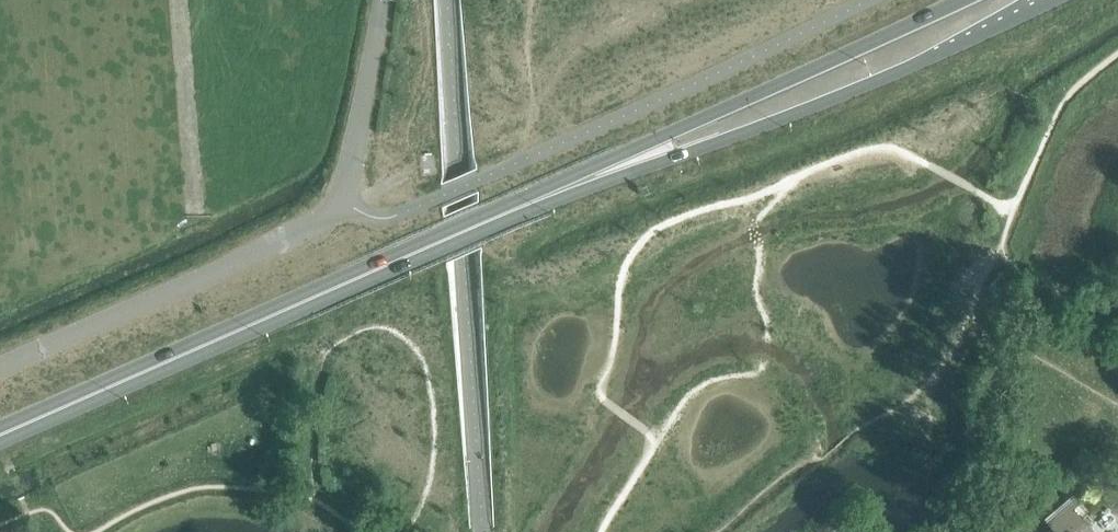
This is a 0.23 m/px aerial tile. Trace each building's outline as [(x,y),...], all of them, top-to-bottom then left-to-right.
[(1081,519),(1086,515),(1073,500),(1046,523),(1053,531),(1092,531),(1081,519)]
